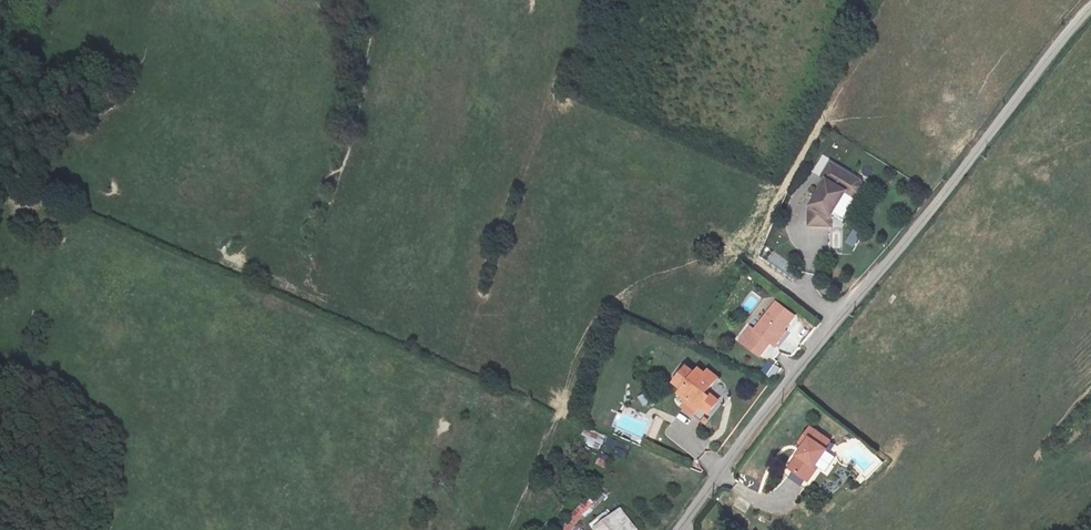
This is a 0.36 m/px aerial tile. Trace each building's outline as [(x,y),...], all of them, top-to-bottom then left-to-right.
[(832,162),(803,217),(827,230),(836,214),(845,218),(865,179),(832,162)] [(765,355),(786,329),(769,316),(747,341),(744,339),(737,347),(731,354),(747,367),(754,360),(761,353),(765,355)] [(770,359),(762,371),(775,379),(783,368),(770,359)] [(679,377),(666,394),(674,401),(670,407),(686,420),(688,417),(694,421),(697,418),(703,424),(713,411),(700,400),(710,387),(703,381),(699,385),(692,379),(688,384),(679,377)] [(657,416),(648,436),(655,439),(664,420),(657,416)] [(612,422),(602,417),(595,432),(605,437),(612,422)] [(579,439),(599,449),(604,439),(585,428),(579,439)] [(827,447),(806,431),(793,450),(798,454),(785,471),(804,486),(814,472),(810,469),(827,447)] [(603,451),(626,457),(629,445),(606,439),(603,451)] [(588,493),(557,529),(572,529),(597,501),(588,493)]
